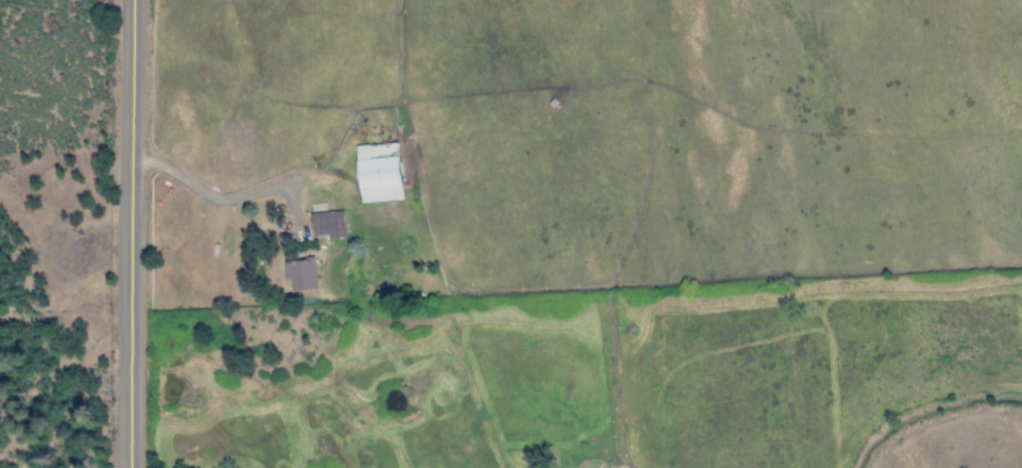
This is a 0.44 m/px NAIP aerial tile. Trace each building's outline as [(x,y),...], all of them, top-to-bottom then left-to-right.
[(358,203),(401,199),(396,142),(353,147),(358,203)] [(310,214),(311,236),(328,235),(328,239),(344,238),(343,212),(310,214)] [(293,290),(318,289),(317,260),(286,261),(286,280),(293,279),(293,290)]
